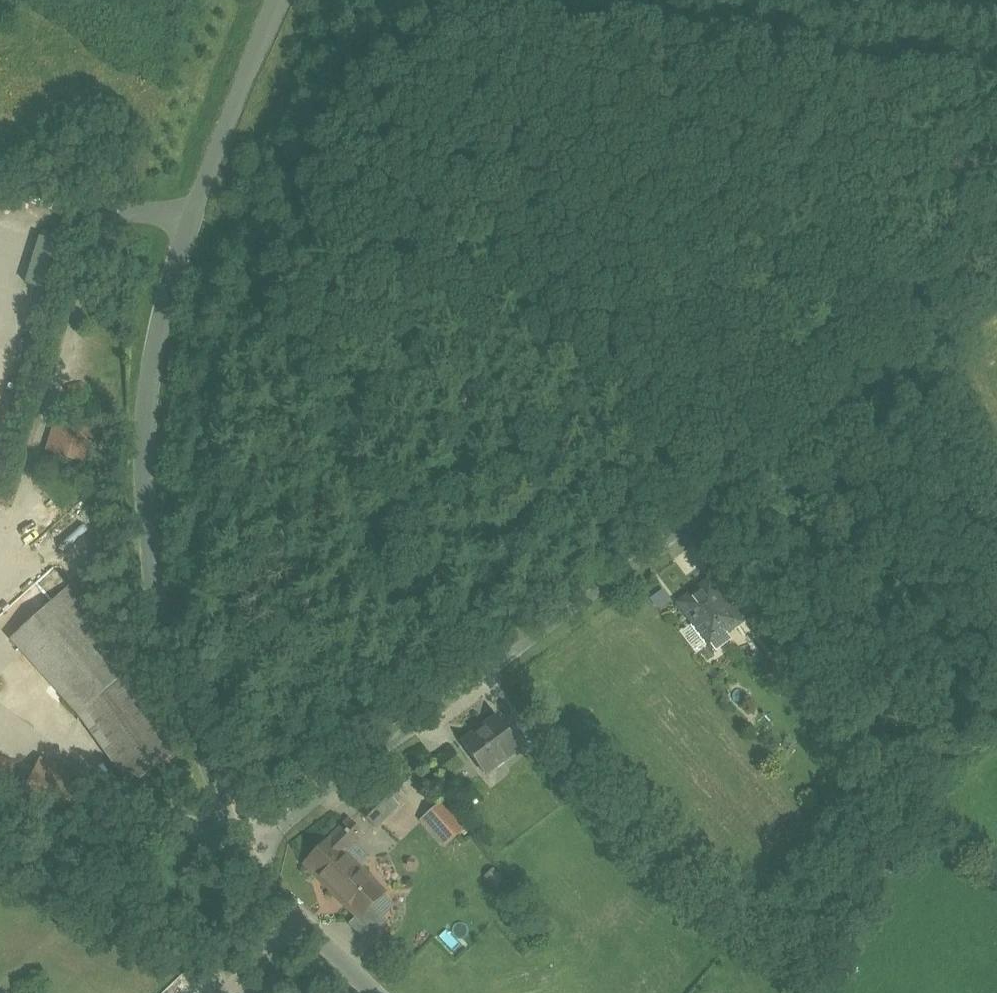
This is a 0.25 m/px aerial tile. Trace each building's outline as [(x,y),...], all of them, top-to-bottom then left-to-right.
[(34,237),(18,277),(40,286),(56,246),(34,237)] [(99,433),(78,427),(69,459),(90,465),(99,433)] [(54,525),(56,545),(75,543),(73,522),(54,525)] [(711,582),(681,604),(696,624),(694,625),(709,645),(711,644),(712,644),(717,651),(731,641),(726,633),(741,623),(711,582)] [(126,648),(71,586),(12,639),(66,700),(80,716),(131,786),(181,750),(125,675),(112,660),(126,648)] [(498,719),(464,744),(485,772),(519,747),(498,719)] [(0,757),(0,795),(2,796),(17,766),(0,757)] [(86,781),(41,759),(35,773),(19,805),(64,826),(79,795),(86,781)] [(408,797),(391,779),(384,787),(400,804),(408,797)] [(384,787),(359,811),(376,828),(400,804),(384,787)] [(443,805),(424,821),(440,838),(458,822),(443,805)] [(331,839),(307,864),(337,894),(361,869),(345,853),(365,834),(351,820),(331,840),(331,839)] [(458,822),(440,838),(446,845),(465,829),(458,822)] [(385,893),(361,869),(337,894),(362,918),(373,906),(385,893)] [(133,872),(122,874),(125,893),(136,891),(133,872)] [(373,906),(362,918),(354,925),(371,943),(390,924),(373,906)]
